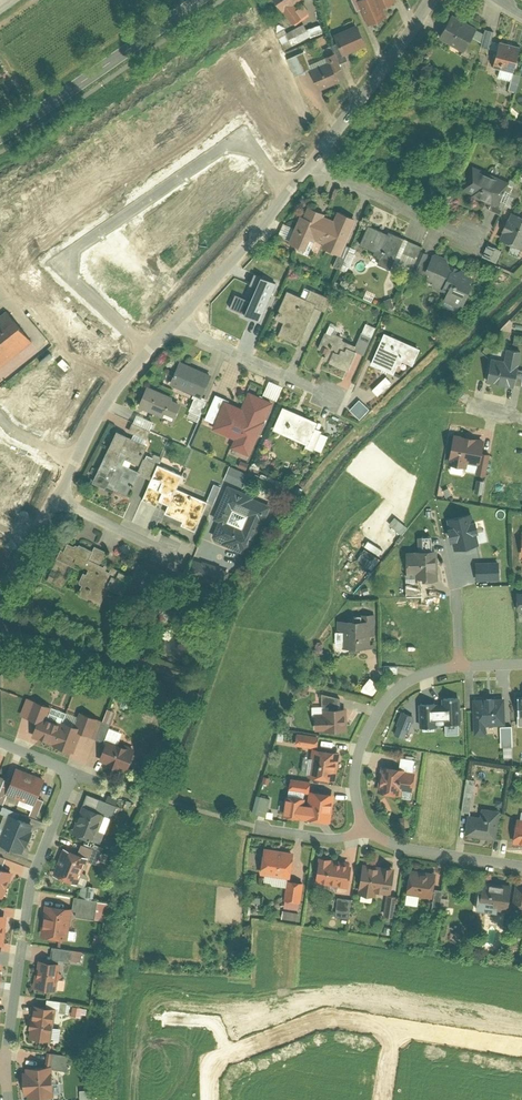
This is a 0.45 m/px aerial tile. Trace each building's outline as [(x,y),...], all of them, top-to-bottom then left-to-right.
[(284,14),(305,0),(274,0),(284,14)] [(360,2),(371,27),(390,18),(387,10),(402,5),(400,0),(364,0),(360,2)] [(439,35),(462,49),(475,27),(452,13),(439,35)] [(483,27),(480,36),(487,39),(491,31),(483,27)] [(365,28),(337,36),(342,56),(371,48),(365,28)] [(491,64),(514,70),(520,48),(497,42),(491,64)] [(292,75),(302,71),(295,53),(284,58),(292,75)] [(334,63),(310,72),(317,91),(341,82),(334,63)] [(464,188),(499,204),(511,178),(476,161),(464,188)] [(337,225),(323,219),(324,215),(304,207),(290,245),(309,253),(315,237),(329,243),(327,249),(336,253),(332,264),(342,268),(351,246),(345,243),(354,219),(341,214),(337,225)] [(513,210),(500,238),(521,248),(521,214),(513,210)] [(402,239),(370,224),(360,247),(380,256),(377,264),(388,269),(402,239)] [(425,277),(452,288),(458,273),(461,264),(434,254),(425,277)] [(452,288),(446,303),(462,309),(474,279),(458,273),(452,288)] [(238,310),(237,312),(259,320),(272,281),(252,274),(244,298),(232,294),(228,306),(238,310)] [(270,332),(302,344),(319,301),(288,288),(270,332)] [(32,341),(7,311),(0,316),(0,367),(32,341)] [(318,356),(349,368),(360,340),(329,327),(318,356)] [(419,344),(386,332),(373,365),(395,373),(401,358),(412,362),(419,344)] [(512,342),(521,344),(521,336),(513,334),(512,342)] [(492,356),(487,382),(516,387),(521,356),(521,350),(508,347),(506,359),(492,356)] [(169,383),(202,396),(212,371),(179,358),(169,383)] [(369,388),(375,394),(389,381),(383,375),(369,388)] [(138,405),(173,418),(182,396),(147,382),(138,405)] [(228,444),(252,454),(274,399),(250,389),(244,405),(231,437),(228,444)] [(231,437),(244,405),(224,397),(211,429),(231,437)] [(357,418),(367,408),(357,398),(347,408),(357,418)] [(326,422),(284,406),(273,433),(315,449),(326,422)] [(91,481),(126,497),(149,444),(115,429),(91,481)] [(485,437),(454,432),(449,463),(468,466),(468,462),(481,464),(485,437)] [(164,515),(196,528),(208,498),(178,486),(183,474),(157,464),(143,500),(156,506),(158,500),(168,504),(164,515)] [(221,479),(240,485),(245,471),(225,465),(221,479)] [(251,554),(272,501),(232,486),(212,538),(251,554)] [(480,543),(473,511),(448,517),(455,549),(480,543)] [(401,534),(406,526),(392,516),(387,524),(401,534)] [(83,597),(101,605),(108,588),(121,593),(129,573),(111,566),(110,569),(100,564),(106,551),(95,546),(93,549),(70,539),(61,558),(86,569),(81,581),(89,584),(83,597)] [(363,547),(378,554),(380,549),(365,542),(363,547)] [(439,549),(407,550),(408,573),(417,573),(417,581),(440,580),(439,549)] [(363,565),(371,557),(365,550),(356,557),(363,565)] [(189,557),(184,575),(221,585),(226,567),(189,557)] [(500,560),(477,561),(478,579),(501,579),(500,560)] [(363,619),(339,619),(339,630),(343,630),(343,647),(371,647),(371,635),(376,635),(376,613),(363,613),(363,619)] [(53,681),(51,669),(43,670),(44,682),(53,681)] [(359,688),(370,695),(378,685),(368,677),(359,688)] [(513,693),(514,723),(521,723),(521,693),(513,693)] [(460,732),(459,696),(443,697),(445,733),(460,732)] [(505,696),(474,697),(475,734),(487,733),(487,725),(507,724),(505,696)] [(61,719),(47,714),(50,706),(33,699),(25,716),(36,720),(30,735),(73,751),(80,730),(95,736),(101,718),(79,710),(74,724),(61,719)] [(421,702),(422,730),(434,729),(434,720),(444,720),(443,701),(421,702)] [(349,730),(348,706),(324,707),(324,712),(316,712),(316,729),(324,729),(324,730),(349,730)] [(103,719),(110,721),(115,710),(107,707),(103,719)] [(395,734),(404,712),(400,710),(391,733),(395,734)] [(396,735),(403,738),(412,715),(405,712),(396,735)] [(101,718),(95,736),(104,739),(110,721),(103,719),(101,718)] [(133,746),(106,737),(99,759),(126,768),(133,746)] [(341,750),(313,746),(309,775),(337,780),(341,750)] [(401,766),(381,764),(377,792),(401,795),(402,788),(412,789),(414,770),(401,768),(401,766)] [(45,780),(16,768),(10,782),(6,793),(35,805),(38,797),(45,780)] [(331,821),(335,793),(310,790),(312,779),(291,776),(289,794),(286,794),(283,815),(331,821)] [(469,812),(474,779),(465,777),(460,810),(469,812)] [(0,789),(0,801),(2,802),(6,793),(10,782),(4,780),(0,789)] [(89,792),(84,804),(112,814),(114,815),(119,804),(89,792)] [(264,815),(268,797),(254,794),(250,812),(264,815)] [(31,814),(38,817),(45,800),(38,797),(35,805),(31,814)] [(84,804),(73,831),(101,842),(112,814),(84,804)] [(479,815),(468,814),(465,833),(496,838),(500,807),(481,804),(479,815)] [(11,814),(0,841),(0,842),(23,851),(35,824),(11,814)] [(521,843),(521,818),(518,817),(514,842),(521,843)] [(83,843),(80,852),(65,846),(54,873),(79,883),(88,859),(97,862),(101,850),(83,843)] [(295,850),(265,845),(260,872),(291,877),(295,850)] [(315,883),(349,887),(352,864),(332,862),(332,857),(318,855),(315,883)] [(11,871),(21,875),(25,866),(15,862),(11,871)] [(377,892),(387,893),(384,914),(394,915),(397,895),(391,894),(395,867),(362,862),(358,892),(377,895),(377,892)] [(0,868),(0,896),(3,897),(12,872),(3,869),(0,868)] [(433,897),(437,872),(410,868),(407,893),(433,897)] [(305,881),(289,878),(285,899),(301,902),(305,881)] [(508,911),(512,886),(484,882),(480,907),(508,911)] [(516,885),(512,907),(521,908),(521,885),(516,885)] [(76,915),(95,918),(98,898),(75,895),(73,909),(77,909),(76,915)] [(332,915),(347,917),(349,897),(335,896),(332,915)] [(41,933),(69,937),(73,907),(46,903),(41,933)] [(280,909),(279,918),(298,919),(298,911),(280,909)] [(0,913),(0,942),(4,943),(8,914),(0,913)] [(95,932),(93,943),(107,945),(109,934),(95,932)] [(82,949),(54,945),(52,960),(62,962),(63,958),(81,961),(82,949)] [(34,986),(59,989),(63,962),(39,958),(34,986)] [(51,1038),(56,1011),(69,1013),(71,1001),(49,997),(48,1005),(36,1003),(30,1035),(51,1038)] [(72,1014),(81,1016),(83,1007),(73,1005),(72,1014)] [(55,1094),(53,1066),(69,1068),(71,1054),(50,1051),(48,1065),(27,1066),(29,1096),(55,1094)] [(76,1099),(88,1099),(87,1088),(76,1089),(76,1099)]
